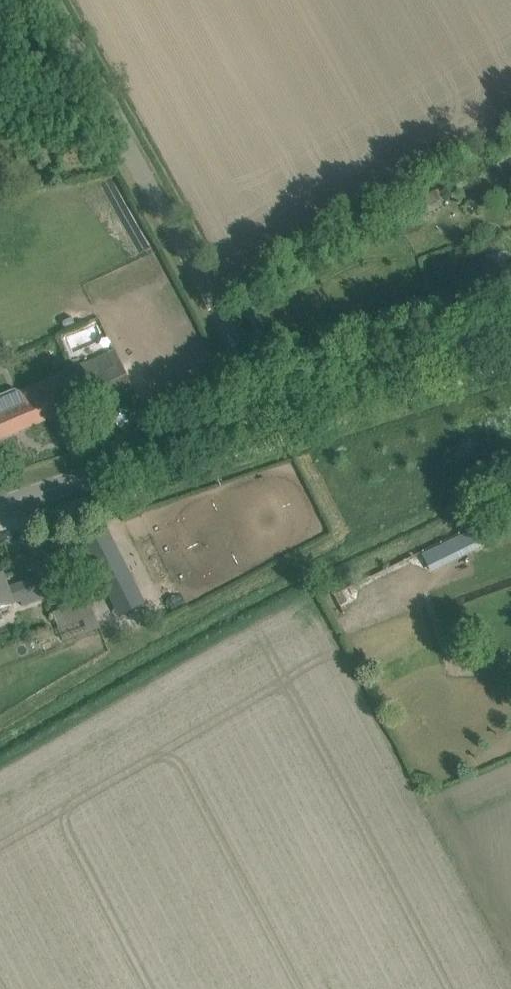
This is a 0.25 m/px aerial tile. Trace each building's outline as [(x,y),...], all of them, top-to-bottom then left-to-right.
[(443,203),(437,190),(415,201),(421,213),(443,203)] [(503,250),(472,261),(485,302),(510,293),(510,273),(503,250)] [(66,335),(73,352),(105,338),(97,322),(66,335)] [(134,389),(115,349),(83,365),(101,404),(134,389)] [(58,376),(21,391),(23,396),(4,404),(2,400),(0,399),(0,439),(72,408),(58,376)] [(132,578),(104,523),(80,536),(108,591),(132,578)] [(480,528),(424,555),(430,567),(486,539),(480,528)] [(14,604),(14,603),(25,600),(26,605),(48,597),(41,577),(8,588),(4,574),(0,575),(0,609),(14,604)] [(94,600),(57,612),(66,638),(102,626),(94,600)]
